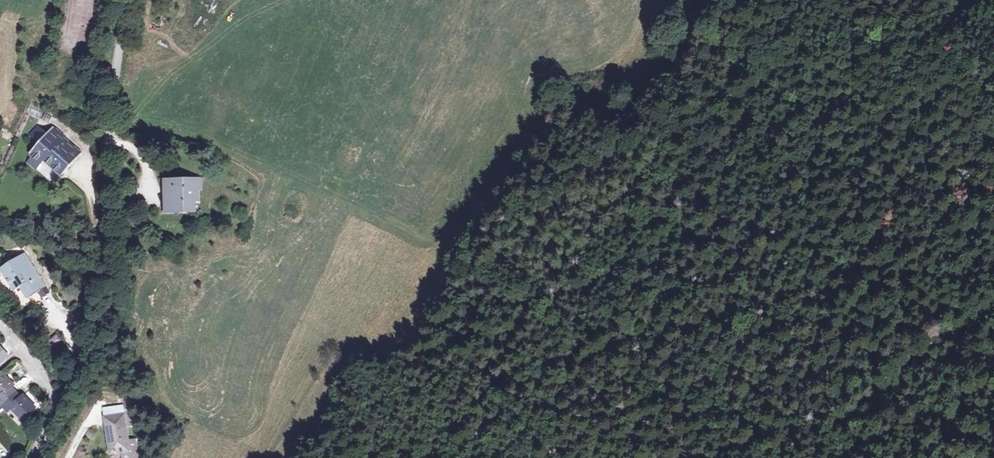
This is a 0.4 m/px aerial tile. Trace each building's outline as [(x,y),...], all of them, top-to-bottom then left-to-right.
[(62,176),(82,154),(63,137),(64,136),(53,127),(47,134),(38,127),(31,136),(39,143),(30,154),(34,157),(29,163),(36,168),(44,159),(62,176)] [(201,189),(200,180),(166,181),(167,208),(184,207),(185,214),(194,214),(193,201),(198,201),(198,189),(201,189)] [(25,255),(2,270),(15,290),(21,285),(23,288),(22,289),(27,297),(45,286),(25,255)] [(13,293),(22,303),(27,299),(17,289),(13,293)] [(37,329),(40,326),(35,321),(32,324),(37,329)] [(8,356),(0,346),(0,363),(8,356)] [(1,397),(0,398),(0,403),(8,411),(11,408),(23,420),(35,408),(24,396),(21,399),(11,388),(14,385),(2,373),(0,375),(0,397),(1,397)] [(106,418),(111,454),(129,451),(125,416),(106,418)]
